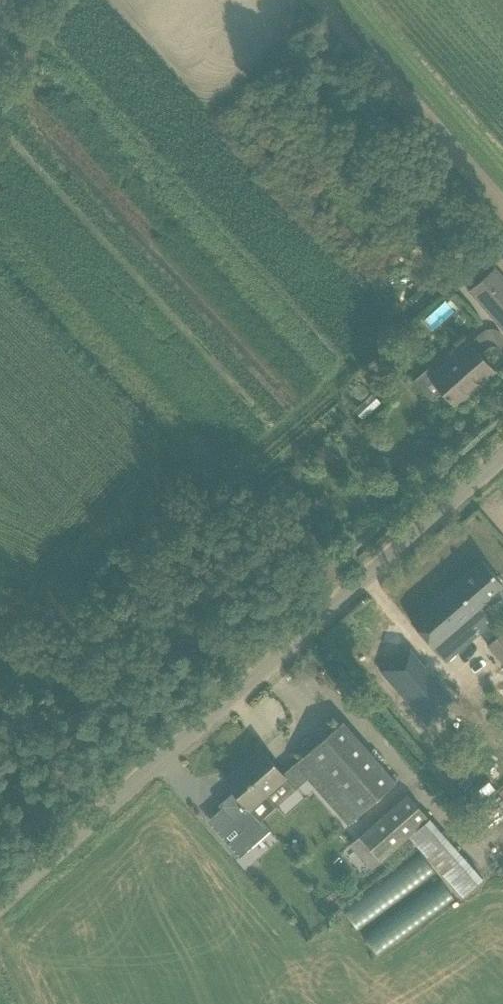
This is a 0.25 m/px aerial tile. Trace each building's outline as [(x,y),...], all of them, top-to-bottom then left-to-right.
[(501,325),(502,327),(502,279),(495,270),(471,291),(501,325)] [(431,377),(442,390),(447,395),(446,396),(450,400),(450,399),(456,405),(456,404),(454,401),(478,380),(480,383),(494,371),(480,356),(469,343),(431,377)] [(350,390),(370,410),(378,402),(359,381),(350,390)] [(481,606),(502,587),(482,562),(413,622),(433,646),(456,626),(469,640),(492,620),(481,606)] [(486,646),(502,666),(502,632),(486,646)] [(494,691),(502,701),(502,683),(494,691)] [(396,780),(356,735),(343,720),(294,763),(308,778),(347,823),(396,780)] [(471,749),(456,761),(466,774),(500,745),(490,733),(471,749)] [(234,791),(218,804),(221,808),(241,830),(227,843),(239,856),(270,829),(261,819),(276,806),(266,794),(285,777),(274,764),(261,749),(260,750),(244,764),(246,767),(229,783),(226,780),(225,781),(234,791)] [(381,862),(428,819),(406,795),(359,837),(381,862)] [(294,842),(292,857),(302,858),(304,844),(294,842)] [(340,909),(331,915),(336,922),(345,916),(340,909)]
